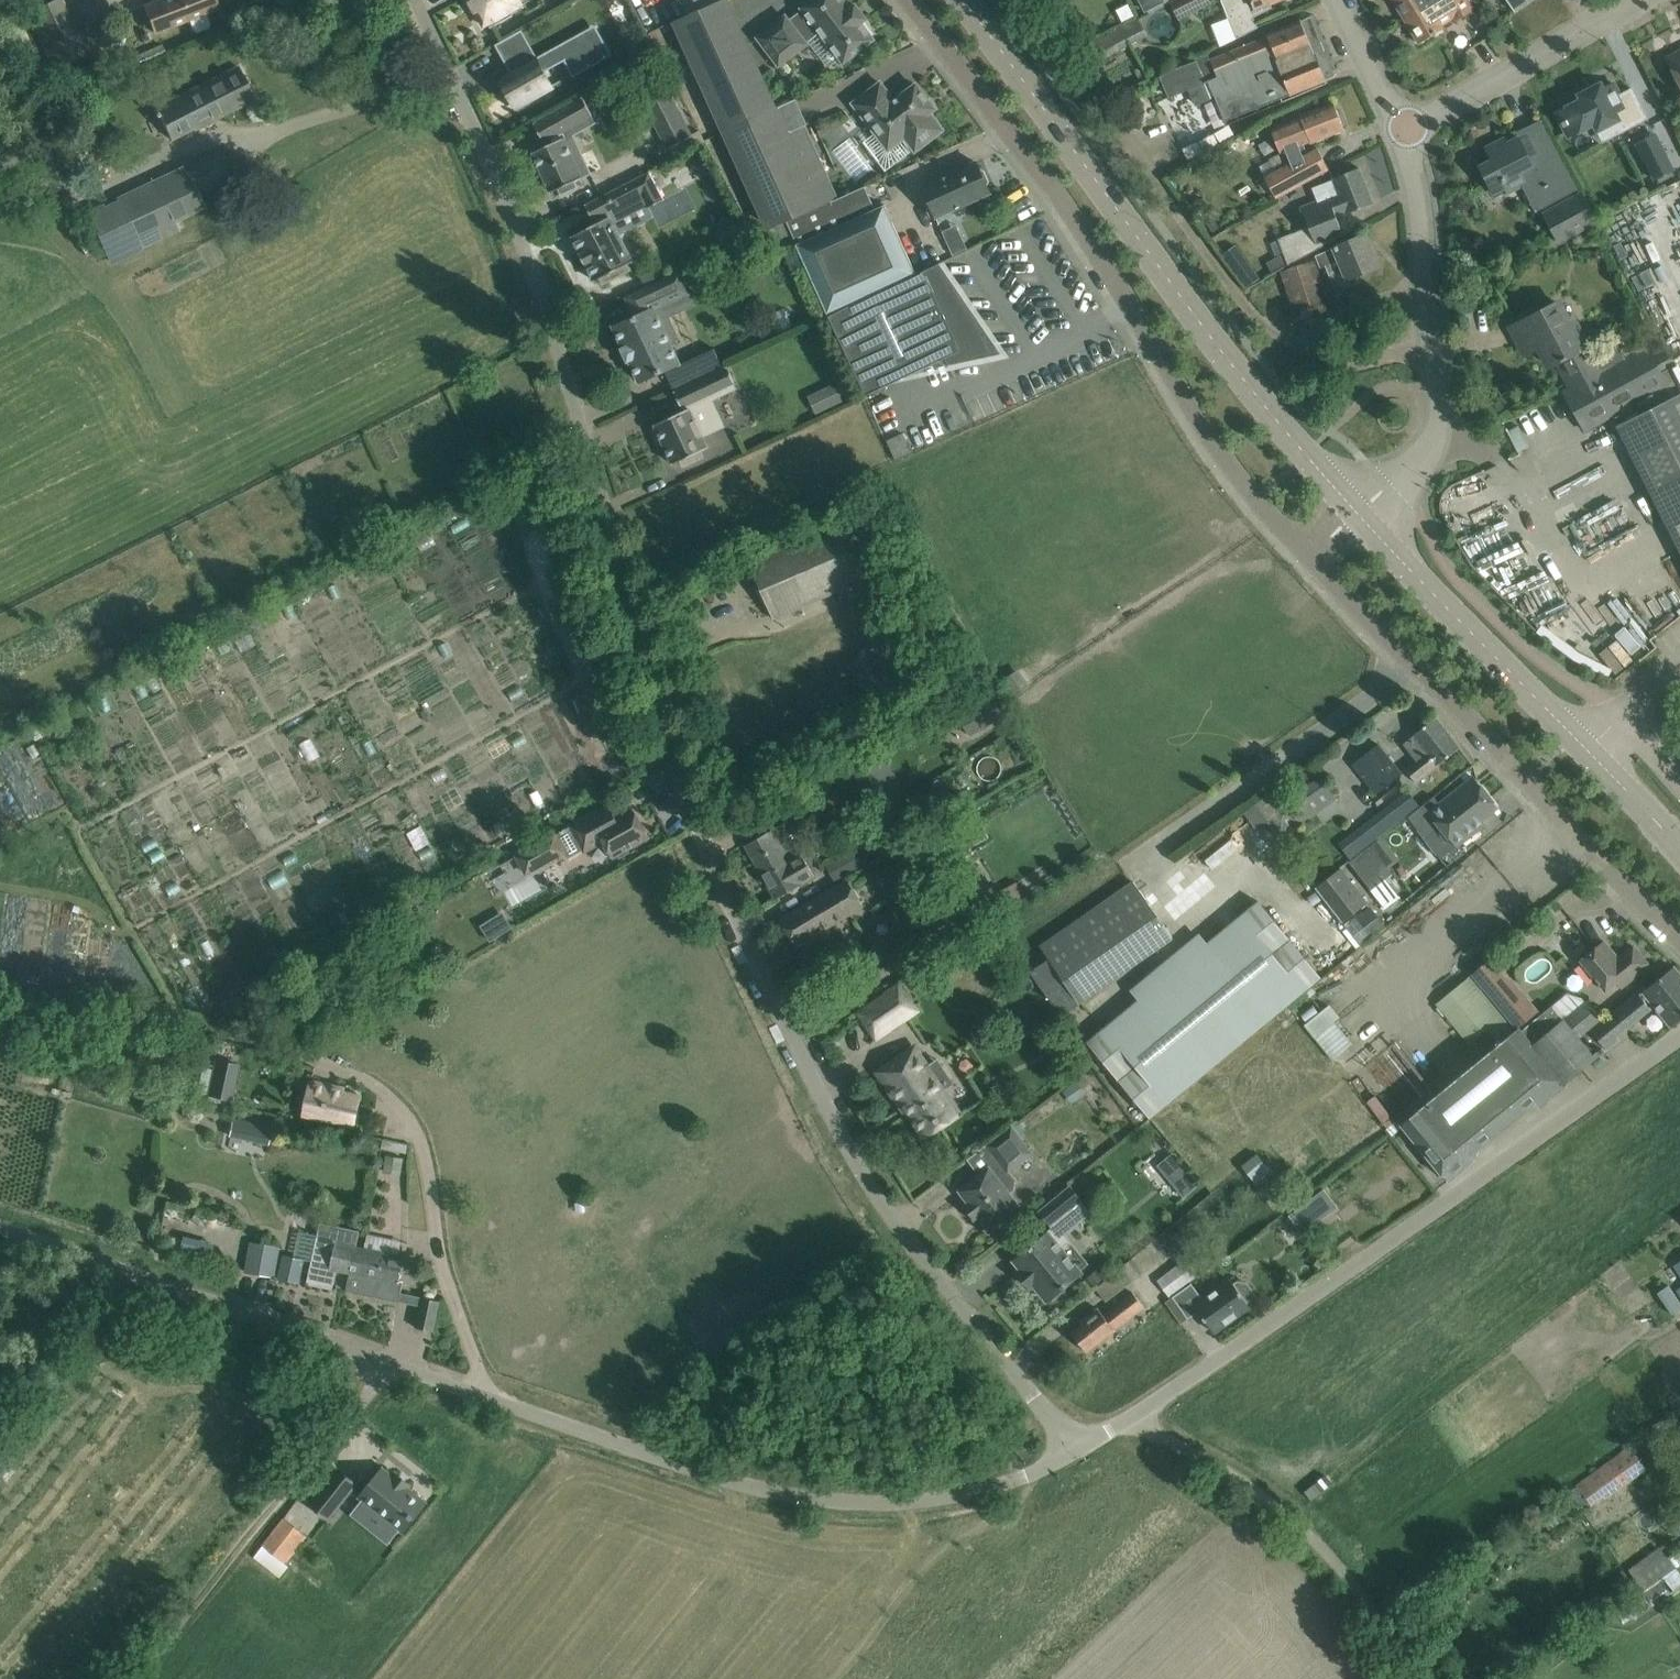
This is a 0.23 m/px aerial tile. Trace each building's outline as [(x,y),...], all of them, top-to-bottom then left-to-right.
[(84,50),(61,0),(60,0),(31,13),(54,63),(84,50)] [(188,19),(193,30),(196,32),(208,27),(209,22),(205,12),(217,7),(214,0),(161,0),(143,7),(153,33),(188,19)] [(484,26),(489,23),(491,26),(490,27),(490,28),(512,16),(511,15),(510,16),(508,12),(518,7),(517,5),(521,3),(520,0),(469,0),(484,26)] [(687,16),(674,21),(724,132),(772,110),(722,0),(687,16)] [(687,16),(722,0),(677,0),(687,16)] [(842,0),(813,0),(801,9),(802,10),(788,21),(785,17),(757,38),(779,66),(807,44),(806,43),(820,33),(843,63),(873,40),(871,37),(873,34),(863,21),(866,20),(855,5),(850,9),(842,0)] [(1153,12),(1167,5),(1165,2),(1169,0),(1147,0),(1153,12)] [(1211,4),(1209,0),(1174,0),(1170,2),(1179,20),(1211,4)] [(1270,4),(1281,0),(1222,0),(1237,38),(1258,28),(1253,18),(1272,8),(1270,4)] [(1439,0),(1392,0),(1405,21),(1439,0)] [(1405,21),(1419,44),(1443,28),(1442,26),(1452,19),(1454,22),(1474,10),(1468,0),(1439,0),(1405,21)] [(1528,0),(1509,0),(1515,9),(1528,0)] [(310,4),(294,11),(298,22),(315,14),(310,4)] [(1139,18),(1079,50),(1089,68),(1148,37),(1139,18)] [(1197,60),(1160,77),(1169,98),(1188,90),(1195,106),(1210,100),(1204,84),(1209,82),(1225,121),(1279,99),(1304,89),(1325,81),(1324,80),(1300,21),(1280,29),(1266,35),(1267,37),(1262,39),(1240,47),(1211,60),(1209,55),(1197,60)] [(522,30),(495,45),(511,74),(500,81),(505,90),(501,92),(503,95),(507,93),(516,109),(554,88),(545,72),(564,61),(573,77),(612,56),(610,53),(599,59),(587,38),(541,64),(522,30)] [(1668,59),(1679,83),(1679,53),(1668,59)] [(239,67),(156,108),(171,140),(255,99),(239,67)] [(905,138),(915,152),(942,131),(929,114),(935,110),(916,85),(894,101),(880,83),(853,104),(888,150),(905,138)] [(1594,124),(1597,131),(1617,120),(1623,132),(1647,119),(1632,89),(1619,95),(1613,84),(1603,89),(1600,85),(1579,95),(1581,100),(1556,113),(1569,137),(1594,124)] [(646,101),(669,146),(689,136),(665,91),(646,101)] [(592,115),(582,97),(534,124),(544,142),(545,141),(547,146),(533,152),(551,192),(558,189),(561,195),(577,187),(575,181),(581,178),(572,159),(582,155),(573,136),(595,123),(591,115),(592,115)] [(768,230),(787,221),(838,198),(805,126),(807,125),(796,100),(772,110),(724,132),(768,230)] [(1273,170),(1263,175),(1270,190),(1267,191),(1271,199),(1274,197),(1275,199),(1318,176),(1329,171),(1316,148),(1305,153),(1302,146),(1311,142),(1311,143),(1324,138),(1344,130),(1333,103),(1313,111),(1300,116),(1301,117),(1270,128),(1281,153),(1287,151),(1291,161),(1273,170)] [(1492,160),(1480,167),(1493,194),(1505,188),(1508,192),(1525,184),(1539,211),(1583,190),(1559,143),(1528,157),(1518,138),(1506,144),(1504,139),(1486,148),(1492,160)] [(850,139),(835,153),(858,179),(873,165),(850,139)] [(1673,170),(1659,143),(1640,153),(1654,180),(1673,170)] [(115,197),(139,250),(180,231),(176,222),(205,209),(199,196),(233,180),(219,148),(115,197)] [(935,218),(990,193),(987,186),(988,182),(984,171),(980,170),(977,163),(922,188),(935,218)] [(1312,188),(1318,202),(1302,208),(1309,227),(1277,239),(1288,266),(1352,231),(1346,214),(1373,204),(1359,168),(1332,178),(1333,180),(1312,188)] [(600,279),(603,284),(631,270),(628,264),(633,262),(619,234),(625,231),(618,216),(644,203),(647,209),(664,200),(649,172),(585,205),(593,221),(594,220),(596,223),(572,236),(581,254),(579,254),(585,264),(586,264),(595,281),(600,279)] [(787,221),(831,318),(918,279),(885,205),(870,212),(861,190),(867,188),(866,186),(838,199),(838,198),(787,221)] [(1596,222),(1582,193),(1542,213),(1557,242),(1596,222)] [(1321,267),(1324,265),(1336,292),(1351,285),(1349,279),(1378,267),(1365,234),(1316,255),(1321,267)] [(1235,245),(1224,254),(1248,288),(1260,279),(1235,245)] [(1313,261),(1281,272),(1297,320),(1329,310),(1313,261)] [(940,264),(918,279),(831,318),(866,396),(954,354),(959,365),(1002,355),(940,264)] [(635,317),(614,326),(623,348),(621,349),(628,362),(630,361),(640,382),(659,373),(681,364),(672,343),(680,339),(670,317),(676,314),(670,301),(689,293),(680,271),(646,288),(626,298),(635,317)] [(1511,328),(1519,343),(1533,335),(1549,366),(1556,362),(1561,360),(1574,385),(1569,388),(1590,427),(1607,418),(1617,413),(1622,423),(1616,426),(1616,427),(1634,461),(1679,437),(1679,380),(1666,352),(1653,358),(1647,347),(1624,359),(1617,344),(1597,355),(1588,359),(1567,319),(1558,303),(1530,318),(1511,328)] [(658,443),(662,441),(673,464),(680,461),(683,466),(703,457),(700,451),(708,448),(702,436),(724,426),(711,400),(736,389),(733,383),(735,383),(727,367),(674,392),(681,408),(683,407),(685,410),(654,425),(656,429),(652,431),(658,443)] [(809,395),(816,412),(843,402),(836,384),(809,395)] [(1679,549),(1679,437),(1634,461),(1679,549)] [(748,561),(773,619),(867,578),(842,521),(834,524),(832,520),(822,524),(824,528),(748,561)] [(1032,688),(1020,670),(1005,679),(1017,698),(1032,688)] [(993,697),(959,716),(970,735),(1004,716),(993,697)] [(1406,769),(1416,781),(1459,748),(1436,718),(1413,735),(1413,736),(1403,744),(1416,760),(1406,769)] [(1352,765),(1375,794),(1401,773),(1378,744),(1352,765)] [(1433,797),(1407,817),(1425,840),(1441,827),(1455,846),(1485,823),(1483,822),(1482,820),(1486,816),(1497,807),(1473,777),(1442,801),(1439,804),(1439,803),(1433,797)] [(1279,837),(1302,820),(1303,821),(1335,799),(1323,782),(1291,804),(1279,786),(1255,803),(1279,837)] [(628,849),(649,837),(633,809),(616,818),(608,804),(570,826),(571,828),(567,831),(566,828),(560,832),(561,834),(557,836),(565,851),(564,852),(567,857),(583,849),(584,852),(603,842),(612,858),(618,855),(620,858),(630,853),(628,849)] [(800,854),(783,824),(745,845),(760,871),(777,862),(779,866),(800,854)] [(556,834),(516,856),(526,873),(564,852),(565,851),(557,836),(556,834)] [(847,851),(825,864),(835,882),(871,862),(861,844),(853,848),(847,851)] [(1370,845),(1348,862),(1349,863),(1371,890),(1392,873),(1389,869),(1375,852),(1371,846),(1370,845)] [(777,862),(760,871),(775,899),(815,877),(801,853),(800,854),(779,866),(777,862)] [(1363,906),(1336,871),(1315,887),(1342,922),(1363,906)] [(863,906),(848,880),(780,920),(795,946),(863,906)] [(1024,895),(1017,882),(1001,891),(1008,904),(1024,895)] [(1065,983),(1080,1004),(1173,939),(1134,882),(1040,947),(1049,960),(1033,971),(1049,994),(1065,983)] [(1321,977),(1258,901),(1087,1042),(1150,1118),(1321,977)] [(1618,959),(1603,941),(1579,960),(1605,991),(1616,983),(1621,989),(1649,966),(1633,946),(1618,959)] [(1471,974),(1516,1029),(1539,1010),(1511,977),(1510,978),(1492,957),(1471,974)] [(1611,1014),(1623,1029),(1653,1005),(1671,1026),(1679,1018),(1679,975),(1673,967),(1647,989),(1645,986),(1611,1014)] [(1567,1082),(1523,1028),(1520,1031),(1518,1029),(1515,1031),(1470,975),(1469,976),(1469,977),(1437,1003),(1436,1003),(1435,1003),(1469,1045),(1487,1030),(1499,1044),(1418,1109),(1419,1110),(1401,1124),(1447,1181),(1466,1167),(1462,1162),(1534,1103),(1538,1108),(1565,1086),(1563,1084),(1567,1082)] [(861,1013),(877,1037),(904,1019),(888,994),(861,1013)] [(1588,1000),(1563,1020),(1579,1039),(1604,1019),(1588,1000)] [(1307,1022),(1334,1058),(1356,1041),(1329,1005),(1307,1022)] [(1615,1036),(1623,1029),(1611,1014),(1604,1019),(1579,1039),(1563,1020),(1551,1005),(1523,1028),(1567,1082),(1618,1040),(1615,1036)] [(904,1103),(911,1114),(910,1115),(925,1137),(960,1113),(944,1090),(953,1083),(941,1064),(928,1073),(912,1049),(878,1072),(901,1105),(904,1103)] [(230,1099),(238,1065),(216,1060),(208,1095),(230,1099)] [(303,1115),(355,1126),(362,1096),(344,1092),(345,1089),(311,1081),(303,1115)] [(1346,1085),(1325,1102),(1344,1126),(1366,1108),(1346,1085)] [(273,1113),(236,1105),(234,1118),(229,1117),(228,1123),(230,1124),(228,1141),(239,1143),(243,1121),(270,1127),(273,1113)] [(977,1177),(959,1191),(969,1203),(964,1207),(974,1220),(978,1216),(988,1228),(995,1223),(1000,1224),(1004,1223),(1008,1220),(1011,1216),(1011,1212),(1020,1205),(1010,1192),(1014,1189),(1015,1178),(1010,1172),(1033,1153),(1012,1125),(988,1143),(1000,1159),(979,1175),(977,1177)] [(1185,1196),(1202,1182),(1175,1150),(1158,1164),(1185,1196)] [(1248,1166),(1254,1179),(1272,1172),(1266,1159),(1248,1166)] [(1070,1186),(1039,1211),(1050,1224),(1052,1223),(1055,1227),(1014,1261),(1022,1270),(1018,1273),(1030,1287),(1033,1284),(1047,1301),(1051,1298),(1052,1300),(1063,1290),(1062,1289),(1081,1273),(1064,1252),(1072,1245),(1063,1235),(1090,1213),(1080,1200),(1081,1200),(1070,1186)] [(1320,1192),(1292,1213),(1304,1229),(1332,1208),(1320,1192)] [(1299,1223),(1289,1210),(1268,1226),(1277,1239),(1299,1223)] [(1184,1248),(1170,1230),(1096,1288),(1105,1301),(1170,1249),(1175,1256),(1184,1248)] [(337,1270),(343,1272),(349,1242),(317,1235),(307,1284),(333,1290),(337,1270)] [(357,1244),(349,1242),(343,1272),(350,1273),(346,1290),(399,1302),(403,1283),(399,1282),(404,1257),(356,1247),(357,1244)] [(279,1248),(251,1243),(247,1272),(274,1276),(279,1248)] [(304,1260),(284,1255),(279,1278),(299,1282),(304,1260)] [(1157,1280),(1169,1297),(1199,1275),(1186,1258),(1157,1280)] [(1172,1297),(1165,1302),(1181,1323),(1188,1318),(1198,1311),(1214,1332),(1250,1307),(1247,1302),(1250,1299),(1252,1290),(1247,1283),(1237,1281),(1234,1284),(1230,1280),(1203,1299),(1191,1283),(1172,1297)] [(1102,1316),(1097,1309),(1080,1322),(1082,1324),(1071,1333),(1086,1352),(1144,1307),(1133,1292),(1102,1316)] [(440,1301),(423,1298),(416,1328),(433,1331),(440,1301)] [(1646,1470),(1628,1447),(1568,1491),(1579,1507),(1588,1501),(1587,1499),(1600,1490),(1606,1499),(1646,1470)] [(339,1470),(311,1504),(328,1518),(356,1483),(339,1470)] [(383,1470),(361,1497),(404,1531),(425,1503),(407,1488),(409,1485),(397,1475),(394,1479),(383,1470)] [(254,1555),(281,1577),(310,1542),(283,1519),(254,1555)] [(1667,1558),(1674,1569),(1679,1565),(1679,1550),(1667,1558)] [(1674,1569),(1667,1558),(1664,1552),(1631,1575),(1638,1586),(1625,1595),(1629,1601),(1621,1607),(1623,1609),(1624,1607),(1633,1620),(1672,1594),(1662,1578),(1674,1569)]
